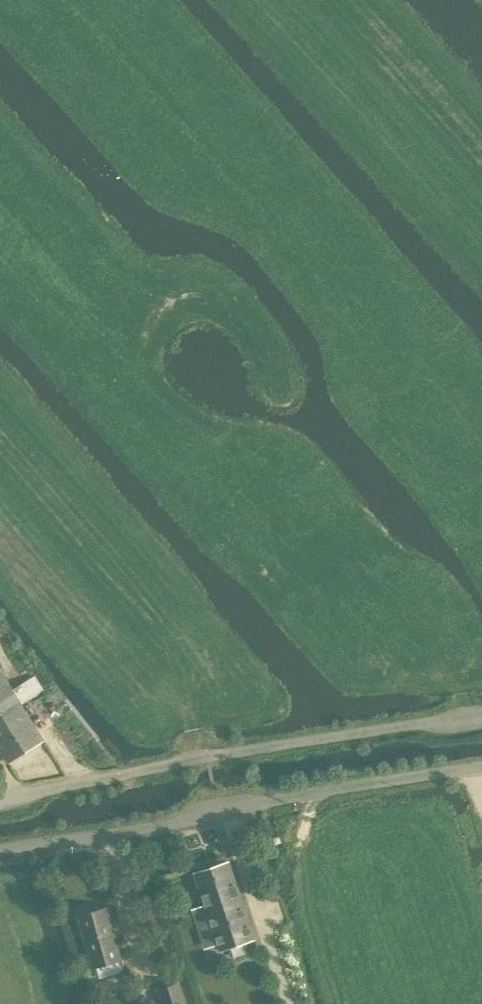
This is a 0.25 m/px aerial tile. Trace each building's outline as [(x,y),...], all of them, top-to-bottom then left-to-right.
[(0,667),(0,749),(7,761),(44,738),(22,703),(44,689),(35,674),(13,688),(0,667)] [(220,949),(254,938),(229,862),(195,873),(205,905),(193,910),(197,921),(209,917),(220,949)] [(107,907),(79,915),(94,966),(97,976),(100,978),(121,971),(124,967),(122,958),(107,907)] [(165,1003),(184,1003),(177,981),(160,987),(165,1003)]
